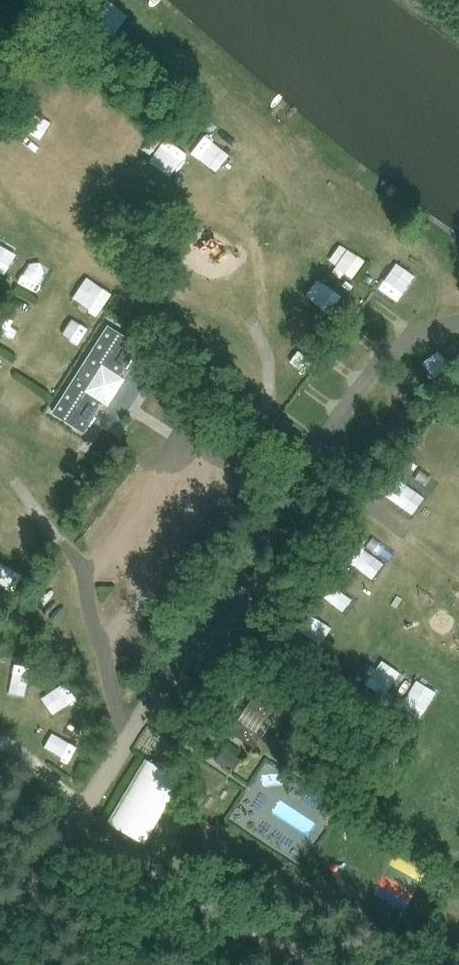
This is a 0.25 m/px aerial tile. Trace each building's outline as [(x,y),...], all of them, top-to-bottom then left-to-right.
[(208,138),(195,156),(213,170),(227,151),(208,138)] [(353,270),(366,255),(348,241),(335,256),(353,270)] [(20,289),(41,299),(46,289),(25,279),(20,289)] [(103,384),(144,410),(154,394),(113,368),(103,384)] [(356,572),(366,552),(354,546),(344,567),(356,572)] [(320,597),(328,604),(342,589),(334,581),(320,597)] [(369,614),(382,604),(375,595),(362,606),(369,614)] [(279,704),(254,690),(242,710),(230,730),(255,746),(279,704)] [(147,765),(113,830),(148,848),(168,810),(156,803),(170,777),(147,765)]
